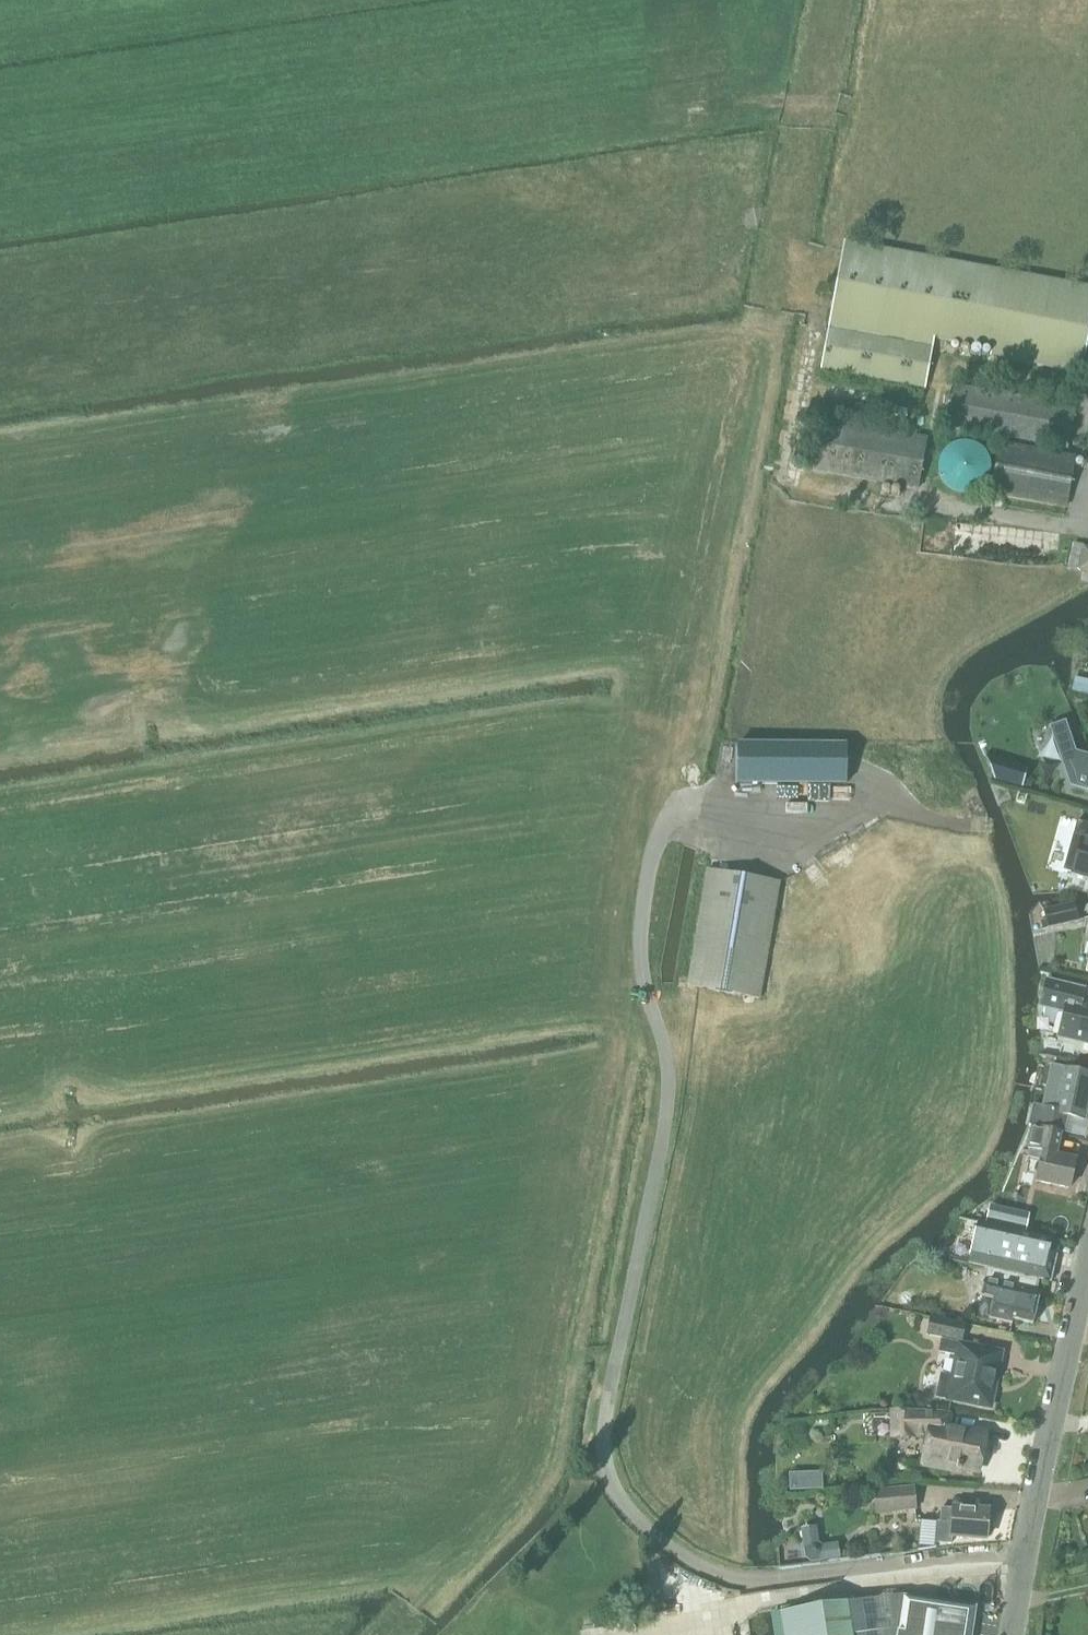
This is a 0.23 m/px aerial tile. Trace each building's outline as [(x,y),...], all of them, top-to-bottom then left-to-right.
[(1087,344),(1087,284),(845,241),(822,371),(925,390),(934,340),(993,350),(991,357),(1083,373),(1087,344)] [(955,383),(947,426),(1068,448),(1076,406),(955,383)] [(918,491),(928,437),(818,417),(808,471),(918,491)] [(991,469),(991,467),(991,465),(991,462),(990,460),(989,458),(989,456),(988,454),(986,452),(985,450),(983,448),(982,447),(980,445),(978,444),(976,443),(974,442),(969,441),(967,441),(965,441),(960,441),(958,441),(954,443),(952,444),(950,445),(948,447),(946,448),(944,450),(943,452),(942,454),(941,456),(940,458),(939,460),(939,462),(938,465),(938,467),(938,469),(939,471),(939,474),(940,476),(941,478),(942,480),(943,482),(944,484),(946,486),(948,487),(952,490),(956,492),(958,492),(960,493),(965,493),(969,493),(972,492),(976,491),(978,490),(980,489),(982,487),(983,486),(985,484),(986,482),(988,480),(989,478),(989,476),(990,474),(991,471),(991,469)] [(1066,509),(1076,456),(1000,443),(991,495),(1066,509)] [(1075,678),(1072,691),(1087,695),(1087,681),(1075,678)] [(1050,728),(1070,786),(1087,791),(1087,756),(1076,752),(1065,722),(1050,728)] [(738,784),(846,785),(847,745),(738,745),(738,784)] [(1022,787),(1015,766),(985,758),(995,780),(1010,784),(1022,787)] [(1064,871),(1087,878),(1087,824),(1078,821),(1064,871)] [(706,870),(687,987),(687,988),(761,1000),(781,883),(706,870)] [(1047,931),(1079,923),(1075,905),(1044,911),(1047,931)] [(1040,1008),(1045,1009),(1065,1014),(1059,1037),(1087,1044),(1087,1004),(1080,1002),(1083,990),(1046,981),(1043,994),(1040,1008)] [(1029,1126),(1032,1127),(1061,1133),(1066,1133),(1069,1118),(1085,1122),(1087,1110),(1087,1074),(1062,1068),(1051,1067),(1043,1107),(1033,1105),(1029,1126)] [(1071,1189),(1077,1160),(1056,1155),(1061,1133),(1032,1127),(1028,1150),(1041,1153),(1036,1182),(1071,1189)] [(1010,1229),(1014,1211),(991,1206),(987,1224),(1010,1229)] [(978,1224),(969,1264),(988,1268),(1040,1280),(1050,1282),(1053,1265),(1048,1264),(1053,1239),(978,1224)] [(1034,1325),(1041,1294),(1037,1293),(1040,1280),(988,1268),(982,1291),(995,1294),(990,1319),(1013,1324),(1014,1321),(1034,1325)] [(914,1296),(912,1293),(907,1291),(901,1293),(899,1296),(898,1301),(901,1305),(906,1307),(911,1306),(914,1301),(914,1296)] [(961,1344),(965,1326),(931,1318),(928,1337),(961,1344)] [(940,1374),(936,1397),(948,1400),(991,1408),(1002,1353),(942,1341),(940,1352),(957,1355),(953,1377),(940,1374)] [(980,1471),(987,1434),(950,1426),(949,1413),(893,1413),(894,1439),(929,1438),(925,1466),(949,1470),(950,1464),(959,1465),(958,1469),(963,1469),(963,1468),(980,1471)] [(822,1489),(821,1473),(790,1474),(791,1490),(822,1489)] [(875,1515),(917,1511),(916,1489),(874,1492),(875,1515)] [(989,1513),(951,1508),(951,1509),(942,1508),(940,1521),(937,1521),(935,1543),(952,1544),(952,1538),(987,1540),(989,1513)] [(815,1528),(803,1529),(807,1556),(812,1561),(839,1557),(838,1545),(823,1547),(817,1543),(815,1528)] [(798,1561),(797,1551),(780,1554),(781,1564),(798,1561)] [(977,1607),(903,1596),(782,1614),(785,1634),(973,1634),(977,1607)]
